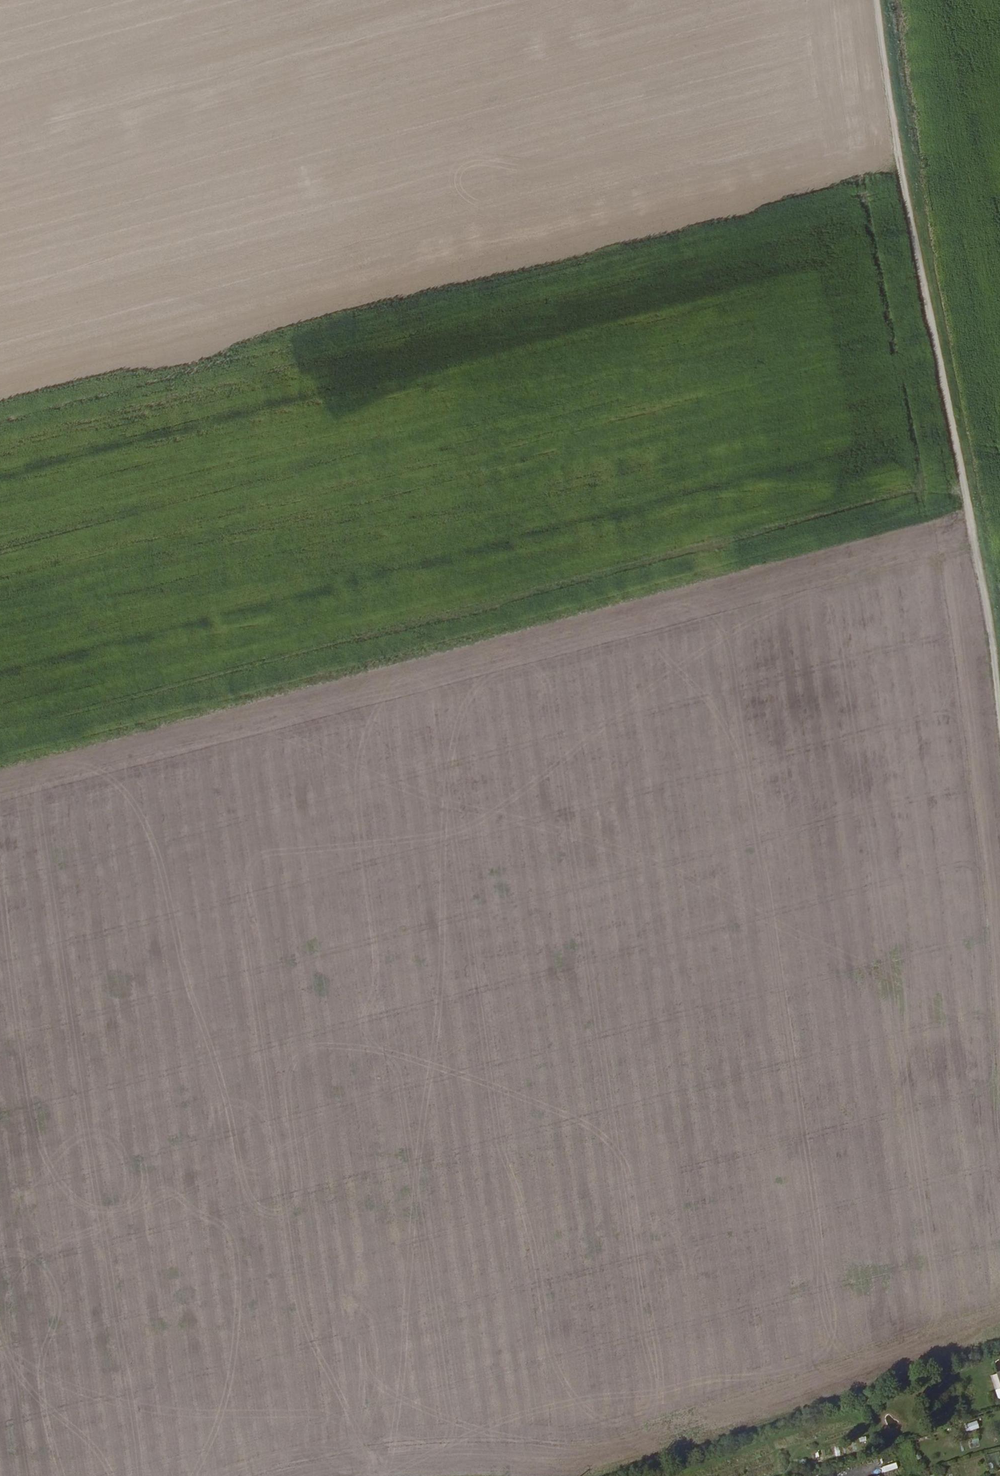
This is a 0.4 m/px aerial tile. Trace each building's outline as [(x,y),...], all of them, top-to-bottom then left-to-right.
[(968,1430),(980,1428),(979,1421),(966,1424),(968,1430)] [(965,1462),(966,1471),(977,1470),(976,1462),(965,1462)]
